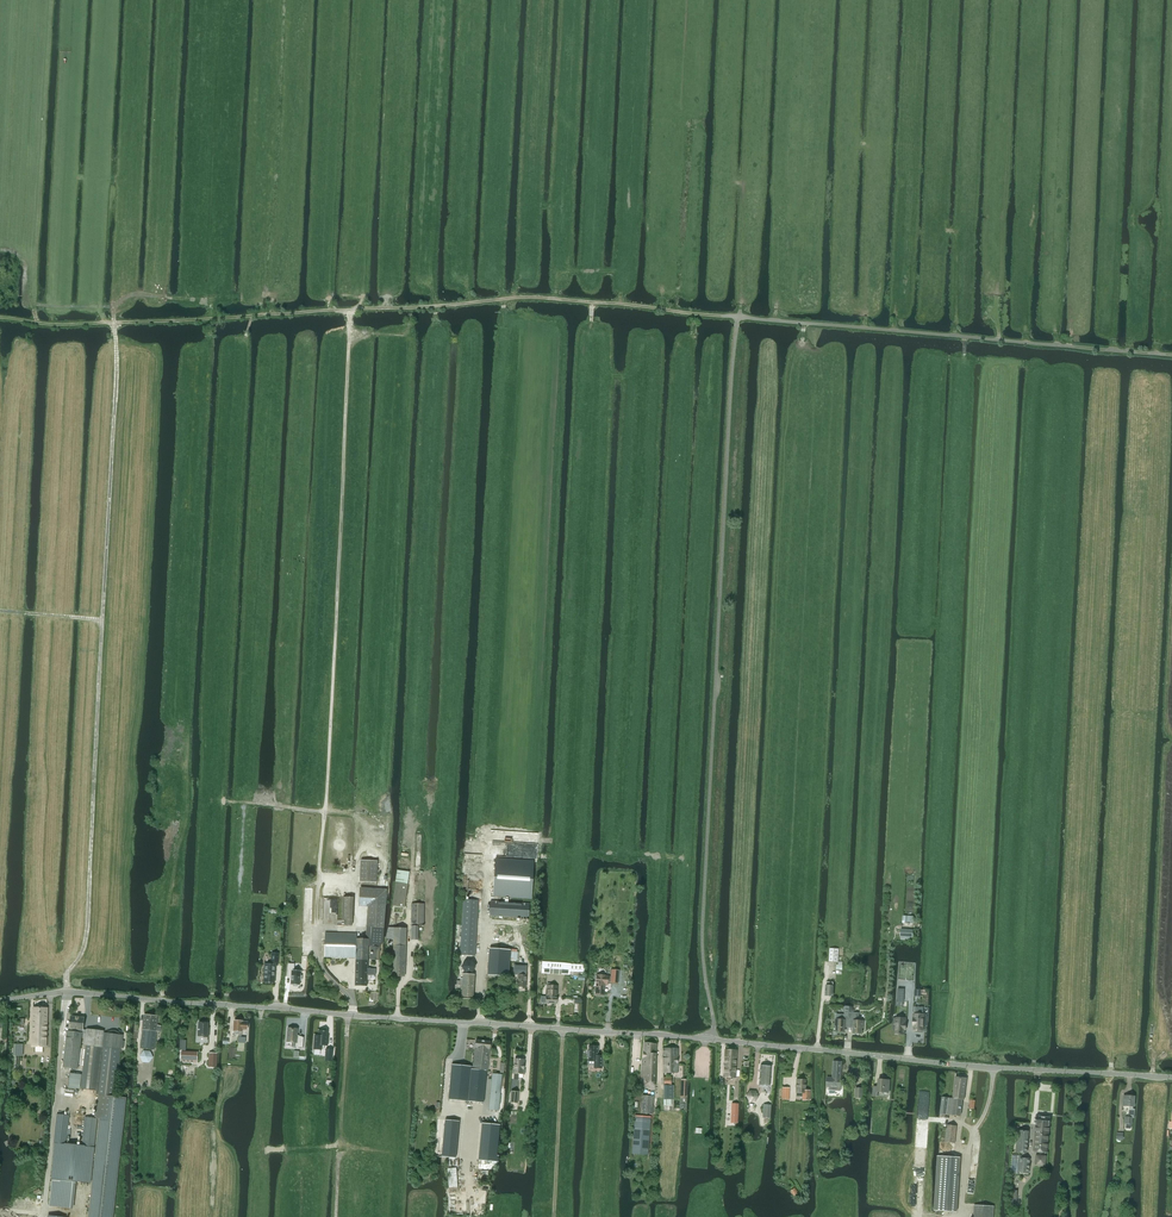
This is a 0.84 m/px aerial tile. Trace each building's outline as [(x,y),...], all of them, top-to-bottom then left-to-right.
[(534,861),(495,858),(493,896),(531,899),(534,861)] [(376,882),(377,861),(361,860),(360,882),(376,882)] [(397,870),(392,906),(404,907),(409,872),(397,870)] [(360,888),(359,903),(368,903),(386,904),(386,902),(386,894),(387,889),(360,888)] [(352,926),(352,924),(353,903),(353,898),(343,897),(342,920),(345,920),(345,925),(352,926)] [(460,955),(475,956),(478,900),(463,899),(460,955)] [(489,916),(529,918),(529,903),(490,901),(489,916)] [(325,933),(325,957),(356,958),(355,986),(367,986),(367,975),(376,975),(376,970),(374,970),(374,968),(373,968),(373,965),(368,965),(368,946),(371,946),(369,959),(379,960),(380,944),(383,944),(383,938),(384,923),(386,904),(368,903),(367,907),(366,939),(357,939),(357,934),(325,933)] [(411,924),(419,924),(424,924),(425,904),(411,904),(411,924)] [(388,927),(386,938),(394,939),(393,976),(405,976),(406,928),(388,927)] [(900,937),(913,938),(914,930),(900,929),(900,937)] [(829,961),(838,962),(839,948),(838,948),(829,948),(829,961)] [(489,949),(488,975),(507,977),(508,950),(489,949)] [(264,982),(275,982),(275,965),(277,965),(278,954),(272,953),(272,964),(265,964),(264,982)] [(476,967),(472,961),(466,961),(462,967),(465,973),(472,973),(476,967)] [(542,961),(541,973),(542,973),(550,973),(561,974),(570,975),(570,972),(584,972),(584,965),(570,964),(570,963),(562,962),(562,963),(542,961)] [(288,964),(288,977),(291,978),(291,985),(293,985),(293,986),(298,987),(298,985),(300,985),(300,980),(302,981),(302,976),(300,976),(301,971),(294,970),(294,964),(288,964)] [(518,987),(525,987),(526,966),(522,966),(521,975),(518,975),(518,987)] [(596,986),(595,994),(604,995),(605,985),(607,985),(607,982),(611,982),(610,983),(618,983),(619,970),(611,969),(611,976),(608,976),(608,975),(596,975),(596,982),(598,982),(598,986),(596,986)] [(458,981),(457,984),(462,986),(461,997),(473,997),(474,975),(462,974),(462,981),(458,981)] [(826,985),(825,995),(829,996),(830,997),(832,997),(833,996),(834,986),(833,986),(833,983),(827,982),(827,985),(826,985)] [(546,997),(556,997),(557,986),(554,986),(554,983),(550,983),(549,986),(547,986),(546,997)] [(32,1047),(36,1047),(36,1052),(43,1052),(43,1047),(47,1047),(48,1008),(33,1007),(32,1047)] [(914,1018),(914,1022),(915,1022),(914,1030),(919,1030),(918,1032),(923,1032),(923,1027),(926,1027),(926,1022),(923,1022),(923,1014),(923,1011),(915,1011),(915,1014),(914,1014),(914,1018)] [(849,1017),(849,1024),(854,1025),(853,1032),(855,1032),(856,1033),(858,1033),(859,1033),(861,1033),(862,1028),(863,1028),(864,1021),(858,1021),(859,1013),(849,1013),(849,1017)] [(144,1015),(141,1048),(154,1050),(156,1031),(161,1032),(161,1026),(157,1025),(158,1016),(144,1015)] [(63,1067),(78,1069),(82,1033),(85,1033),(83,1045),(86,1045),(81,1089),(97,1091),(96,1094),(99,1094),(97,1118),(98,1118),(101,1119),(89,1216),(112,1216),(125,1097),(115,1096),(120,1049),(121,1049),(123,1035),(121,1035),(121,1034),(120,1033),(119,1032),(118,1032),(118,1031),(117,1031),(116,1031),(115,1030),(114,1030),(113,1030),(112,1030),(111,1030),(110,1031),(109,1031),(108,1031),(108,1032),(107,1032),(106,1033),(104,1033),(104,1031),(95,1030),(95,1031),(83,1030),(84,1018),(71,1016),(69,1029),(70,1029),(70,1031),(67,1031),(63,1067)] [(845,1024),(849,1024),(849,1017),(841,1016),(841,1020),(836,1019),(835,1026),(836,1026),(836,1031),(838,1031),(839,1032),(841,1032),(842,1032),(844,1032),(845,1024)] [(893,1025),(893,1030),(896,1030),(896,1034),(904,1034),(904,1026),(906,1026),(906,1023),(906,1018),(897,1018),(896,1025),(893,1025)] [(242,1031),(242,1029),(243,1021),(242,1021),(241,1020),(239,1020),(238,1021),(234,1021),(234,1031),(234,1034),(242,1034),(242,1031)] [(208,1023),(199,1023),(198,1036),(208,1037),(209,1032),(208,1032),(208,1023)] [(288,1028),(287,1041),(292,1042),(292,1046),(303,1047),(304,1037),(297,1036),(298,1028),(288,1028)] [(319,1030),(319,1038),(320,1038),(320,1044),(328,1045),(328,1041),(328,1039),(327,1039),(328,1031),(326,1031),(319,1030)] [(474,1065),(472,1080),(472,1082),(470,1101),(483,1103),(487,1066),(488,1066),(490,1042),(476,1041),(474,1065)] [(644,1043),(642,1065),(656,1066),(658,1044),(644,1043)] [(602,1056),(598,1056),(598,1047),(589,1046),(588,1052),(587,1052),(587,1057),(588,1057),(588,1061),(596,1062),(596,1068),(602,1069),(602,1056)] [(678,1048),(663,1048),(663,1073),(665,1073),(675,1073),(675,1072),(677,1072),(678,1048)] [(735,1078),(736,1068),(736,1051),(724,1050),(723,1077),(735,1078)] [(182,1051),(181,1061),(181,1062),(191,1062),(197,1062),(197,1052),(182,1051)] [(209,1053),(208,1067),(217,1068),(217,1053),(209,1053)] [(515,1059),(513,1074),(514,1074),(514,1080),(518,1080),(518,1074),(524,1075),(525,1070),(523,1069),(524,1060),(515,1059)] [(834,1062),(833,1078),(828,1077),(828,1086),(831,1086),(831,1088),(832,1090),(838,1090),(839,1089),(839,1087),(840,1087),(841,1062),(834,1062)] [(471,1067),(452,1065),(449,1099),(468,1101),(470,1081),(472,1082),(472,1080),(474,1065),(473,1071),(471,1071),(471,1067)] [(654,1089),(656,1066),(642,1065),(640,1087),(654,1089)] [(771,1066),(760,1065),(759,1085),(769,1086),(771,1066)] [(69,1073),(67,1088),(79,1089),(81,1074),(69,1073)] [(502,1075),(492,1074),(489,1110),(499,1111),(502,1075)] [(959,1116),(960,1116),(963,1099),(964,1100),(967,1078),(964,1078),(956,1077),(953,1098),(942,1097),(940,1114),(959,1116)] [(805,1080),(796,1079),(796,1093),(802,1093),(802,1100),(809,1100),(810,1090),(805,1090),(805,1080)] [(874,1086),(873,1096),(878,1096),(878,1092),(889,1092),(890,1080),(879,1079),(878,1087),(874,1086)] [(518,1103),(519,1091),(511,1091),(510,1102),(518,1103)] [(642,1095),(640,1113),(652,1114),(654,1096),(645,1095),(642,1095)] [(1130,1109),(1129,1117),(1126,1116),(1125,1123),(1126,1123),(1125,1128),(1130,1128),(1131,1123),(1132,1124),(1132,1117),(1134,1117),(1135,1109),(1133,1109),(1133,1106),(1134,1106),(1135,1096),(1124,1095),(1123,1106),(1129,1106),(1129,1109),(1130,1109)] [(763,1104),(762,1118),(763,1118),(767,1118),(770,1118),(771,1105),(763,1104)] [(54,1143),(66,1144),(69,1115),(57,1114),(54,1143)] [(632,1153),(648,1155),(650,1119),(646,1118),(647,1115),(643,1115),(642,1118),(635,1117),(632,1153)] [(1050,1118),(1037,1116),(1036,1116),(1035,1125),(1036,1125),(1034,1151),(1047,1152),(1049,1126),(1050,1126),(1050,1118)] [(82,1146),(94,1147),(97,1118),(85,1117),(82,1146)] [(445,1120),(441,1157),(446,1157),(456,1158),(459,1121),(445,1120)] [(482,1123),(479,1159),(496,1161),(500,1125),(487,1124),(482,1123)] [(947,1125),(945,1142),(956,1143),(958,1126),(947,1125)] [(1029,1132),(1018,1130),(1016,1152),(1026,1154),(1029,1132)] [(55,1143),(51,1179),(91,1183),(95,1147),(55,1143)] [(1047,1155),(1036,1154),(1035,1165),(1046,1166),(1047,1155)] [(1030,1159),(1020,1158),(1019,1173),(1029,1174),(1030,1159)] [(938,1172),(935,1210),(957,1211),(959,1173),(938,1172)] [(994,1206),(974,1205),(973,1216),(993,1216),(994,1206)]
